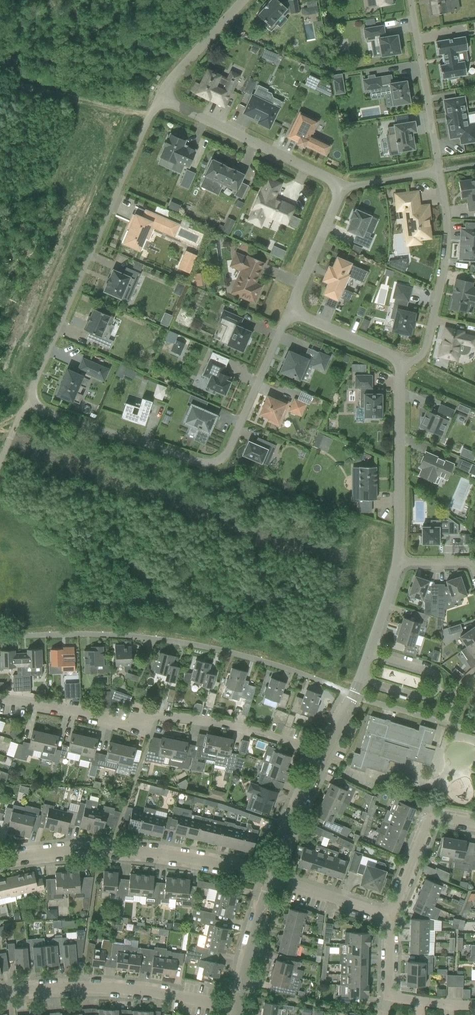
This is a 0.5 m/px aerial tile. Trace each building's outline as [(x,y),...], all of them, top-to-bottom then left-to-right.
[(290,14),(299,13),(299,12),(297,0),(289,0),(288,0),(288,1),(288,2),(281,3),(277,0),(271,0),(268,3),(263,8),(263,9),(258,15),(257,14),(257,15),(267,24),(265,26),(271,31),(276,25),(274,23),(287,9),(290,12),(290,14)] [(431,16),(447,13),(447,11),(451,10),(449,0),(429,0),(431,16)] [(304,25),(306,40),(315,38),(313,23),(304,25)] [(383,26),(364,29),(365,38),(366,38),(367,42),(374,41),(375,47),(380,46),(381,57),(400,53),(399,44),(401,44),(400,37),(398,37),(397,35),(385,37),(384,35),(385,35),(383,26)] [(468,54),(465,37),(436,42),(438,55),(443,54),(445,65),(440,66),(442,79),(448,78),(448,80),(458,78),(458,77),(467,75),(464,62),(458,63),(457,56),(468,54)] [(262,57),(275,63),(279,54),(266,48),(262,57)] [(191,91),(224,107),(235,84),(232,82),(233,81),(231,80),(230,81),(224,78),(224,77),(209,70),(207,69),(200,84),(196,82),(191,91)] [(310,75),(305,85),(315,89),(320,80),(310,75)] [(390,88),(391,96),(386,97),(388,107),(410,103),(409,95),(408,89),(406,81),(399,82),(398,81),(391,82),(390,76),(380,77),(363,80),(364,91),(381,88),(382,90),(390,88)] [(345,93),(343,77),(333,78),(335,95),(345,93)] [(244,94),(250,97),(256,84),(250,81),(244,94)] [(252,96),(243,114),(253,118),(253,117),(259,120),(258,123),(269,129),(279,108),(270,104),(273,98),(271,94),(267,91),(268,90),(258,85),(253,96),(252,96)] [(468,121),(464,97),(444,101),(450,138),(460,137),(461,144),(467,143),(474,142),(474,120),(468,121)] [(307,118),(298,114),(287,137),(297,142),(296,144),(304,148),(304,146),(326,156),(331,145),(311,136),(318,121),(308,116),(307,118)] [(386,135),(390,155),(400,153),(399,151),(414,149),(411,132),(412,132),(411,123),(387,127),(389,134),(386,135)] [(195,150),(187,147),(187,148),(183,147),(185,141),(182,140),(183,138),(175,134),(174,136),(170,135),(169,139),(167,138),(164,146),(165,147),(161,157),(174,163),(172,169),(180,173),(184,165),(189,167),(195,152),(194,152),(195,150)] [(245,175),(212,159),(204,176),(236,191),(234,195),(242,199),(248,185),(241,182),(245,175)] [(196,173),(186,169),(179,186),(188,190),(196,173)] [(264,217),(261,215),(262,213),(286,223),(293,207),(281,202),(274,199),(280,184),(267,179),(261,193),(260,193),(253,209),(254,209),(249,220),(260,225),(264,217)] [(460,182),(462,198),(467,197),(469,210),(474,209),(474,180),(460,182)] [(413,208),(411,193),(396,195),(398,210),(404,209),(406,227),(410,226),(411,240),(412,242),(414,243),(416,243),(418,242),(419,241),(420,239),(430,238),(428,219),(429,219),(428,206),(413,208)] [(237,201),(235,206),(242,209),(244,204),(237,201)] [(172,202),(169,208),(178,212),(181,206),(172,202)] [(347,230),(357,235),(354,242),(368,248),(372,238),(369,237),(370,234),(364,231),(371,216),(369,216),(370,214),(363,211),(363,213),(356,210),(355,212),(353,212),(350,218),(352,219),(347,230)] [(173,236),(178,225),(146,211),(143,218),(136,215),(129,231),(127,230),(122,242),(141,251),(147,239),(144,238),(150,225),(173,236)] [(293,215),(289,224),(296,227),(300,219),(293,215)] [(229,217),(225,226),(221,224),(219,230),(230,234),(236,220),(229,217)] [(474,260),(474,223),(465,223),(465,230),(462,229),(461,259),(474,260)] [(241,243),(239,248),(247,252),(249,246),(241,243)] [(354,245),(351,252),(359,255),(362,249),(354,245)] [(274,246),(271,255),(285,258),(287,250),(274,246)] [(255,284),(264,263),(248,256),(247,259),(236,254),(231,266),(242,271),(232,293),(254,302),(261,287),(255,284)] [(363,283),(368,272),(337,259),(333,269),(329,268),(324,280),(329,283),(324,294),(328,295),(324,305),(335,310),(340,298),(342,299),(346,290),(344,289),(349,277),(363,283)] [(406,259),(397,260),(398,270),(404,273),(407,266),(406,259)] [(183,260),(179,269),(192,274),(195,265),(183,260)] [(135,262),(133,268),(141,271),(143,266),(135,262)] [(126,268),(123,275),(113,270),(104,291),(120,298),(121,298),(128,301),(134,288),(131,286),(134,280),(137,281),(140,274),(126,268)] [(386,269),(384,275),(392,277),(394,271),(386,269)] [(196,286),(206,285),(205,273),(196,273),(196,286)] [(457,279),(453,294),(454,295),(451,309),(466,312),(473,314),(474,303),(474,288),(471,288),(472,283),(457,279)] [(178,282),(173,293),(181,296),(186,285),(178,282)] [(397,310),(393,330),(400,332),(399,335),(407,336),(408,334),(410,334),(411,327),(413,327),(414,322),(413,321),(414,314),(407,312),(408,309),(406,309),(408,302),(411,288),(396,285),(393,298),(395,299),(394,303),(399,305),(398,310),(397,310)] [(93,308),(84,330),(93,334),(91,340),(101,345),(110,348),(113,341),(108,339),(108,340),(104,339),(101,337),(107,324),(110,325),(113,317),(93,308)] [(223,311),(220,318),(221,318),(219,323),(231,328),(225,343),(227,345),(243,352),(246,344),(247,344),(249,338),(251,332),(243,328),(244,327),(240,325),(242,319),(223,311)] [(166,313),(162,322),(169,325),(173,316),(166,313)] [(456,353),(462,354),(466,353),(469,350),(470,346),(474,347),(474,345),(474,337),(463,334),(463,333),(455,331),(455,330),(445,328),(443,337),(444,338),(442,347),(441,347),(439,356),(448,358),(448,357),(455,359),(456,353)] [(169,331),(165,339),(174,343),(176,339),(178,335),(169,331)] [(174,343),(171,351),(180,355),(185,344),(176,339),(174,343)] [(313,365),(313,366),(324,371),(330,357),(319,352),(315,360),(312,358),(300,353),(298,356),(289,352),(281,371),(299,379),(306,363),(309,364),(310,364),(313,365)] [(345,355),(342,361),(348,364),(351,358),(345,355)] [(63,379),(60,385),(61,385),(56,395),(72,401),(79,404),(83,395),(79,394),(82,387),(86,388),(91,375),(96,377),(98,373),(99,373),(100,371),(99,371),(101,366),(83,359),(78,370),(82,371),(80,375),(67,369),(63,379)] [(209,359),(202,376),(210,380),(205,390),(214,394),(216,391),(225,395),(230,382),(228,381),(230,377),(223,374),(226,366),(209,359)] [(121,364),(116,376),(121,378),(126,367),(121,364)] [(126,369),(124,374),(131,377),(133,372),(126,369)] [(379,418),(382,418),(382,394),(369,394),(369,389),(372,389),(372,375),(355,375),(355,389),(360,389),(360,408),(364,408),(364,418),(373,418),(373,419),(379,420),(379,418)] [(191,395),(188,402),(206,410),(209,402),(191,395)] [(264,406),(261,414),(270,418),(269,421),(279,425),(282,417),(281,416),(284,409),(287,410),(290,403),(281,399),(280,403),(276,401),(268,397),(264,405),(264,406)] [(314,397),(312,403),(318,405),(320,399),(314,397)] [(121,418),(144,425),(152,402),(142,398),(139,407),(126,403),(121,418)] [(301,416),(306,404),(294,399),(289,411),(301,416)] [(459,404),(457,409),(464,412),(466,407),(459,404)] [(420,429),(423,429),(441,437),(450,417),(451,418),(454,411),(440,405),(437,411),(434,410),(433,414),(426,411),(423,418),(421,418),(420,424),(419,427),(420,428),(420,429)] [(216,416),(192,406),(185,422),(198,428),(197,429),(199,430),(196,438),(195,440),(204,444),(205,442),(205,441),(209,432),(210,429),(216,416)] [(319,434),(313,447),(318,449),(324,436),(319,434)] [(276,446),(261,439),(259,446),(248,441),(242,455),(267,466),(276,446)] [(419,476),(437,483),(440,476),(447,479),(450,471),(453,465),(425,453),(419,467),(422,468),(419,476)] [(460,459),(456,467),(468,473),(472,464),(460,459)] [(376,467),(359,467),(353,467),(353,478),(353,488),(355,488),(355,500),(359,500),(376,500),(376,467)] [(286,482),(283,490),(291,494),(295,486),(286,482)] [(458,534),(458,525),(448,518),(448,527),(422,527),(422,537),(420,537),(420,543),(422,543),(422,544),(439,544),(439,534),(448,534),(458,534)] [(423,614),(428,615),(430,616),(430,615),(437,617),(437,595),(430,595),(425,593),(429,581),(415,576),(411,587),(409,587),(407,593),(409,593),(409,595),(422,599),(423,599),(423,614)] [(467,593),(465,587),(464,588),(460,577),(446,581),(450,593),(444,595),(437,595),(437,617),(444,619),(444,609),(461,604),(459,597),(466,595),(466,594),(467,593)] [(424,627),(426,621),(428,615),(416,611),(414,618),(415,619),(414,621),(403,618),(401,624),(399,623),(397,629),(417,635),(420,626),(424,627)] [(462,630),(460,624),(447,628),(449,635),(462,630)] [(467,647),(474,641),(474,627),(460,637),(467,647)] [(397,629),(395,634),(398,635),(396,641),(407,644),(406,647),(405,646),(403,653),(402,653),(415,657),(418,646),(421,647),(424,637),(417,635),(397,629)] [(467,647),(462,650),(468,660),(467,661),(472,668),(474,666),(474,641),(467,647)] [(137,681),(139,676),(131,673),(133,669),(131,668),(130,662),(132,662),(131,647),(124,647),(124,645),(115,646),(115,666),(124,665),(124,672),(127,673),(125,677),(137,681)] [(103,646),(91,647),(91,650),(84,651),(85,673),(97,673),(96,665),(104,665),(103,646)] [(50,666),(50,674),(62,673),(62,672),(75,671),(74,647),(66,648),(66,649),(51,650),(51,665),(50,666)] [(28,656),(21,656),(23,691),(31,691),(30,676),(42,676),(42,667),(41,649),(27,650),(27,653),(28,656)] [(13,675),(14,691),(23,691),(21,656),(15,656),(15,650),(1,651),(1,657),(0,657),(0,671),(3,671),(3,668),(17,668),(17,675),(13,675)] [(153,659),(151,669),(153,669),(155,670),(154,672),(166,675),(165,680),(175,683),(179,668),(172,666),(174,656),(159,653),(158,660),(153,659)] [(191,681),(191,680),(205,683),(204,687),(212,689),(215,676),(208,674),(211,664),(196,660),(193,673),(190,674),(187,673),(185,675),(184,680),(185,682),(188,683),(191,681)] [(227,679),(225,685),(227,685),(226,687),(233,690),(231,698),(239,700),(240,697),(246,699),(241,714),(247,716),(256,687),(247,684),(248,681),(244,680),(247,673),(232,668),(228,680),(227,679)] [(464,675),(456,669),(451,675),(459,681),(464,675)] [(412,686),(418,688),(421,678),(415,676),(412,686)] [(285,683),(271,678),(267,688),(266,687),(263,694),(265,695),(264,697),(278,702),(277,705),(284,708),(289,695),(282,693),(285,683)] [(72,701),(81,701),(80,688),(64,689),(65,699),(72,699),(72,701)] [(111,691),(111,701),(128,706),(131,699),(121,696),(122,693),(110,689),(111,691)] [(166,702),(173,703),(176,691),(170,689),(166,702)] [(291,711),(301,715),(313,719),(315,712),(317,712),(319,705),(318,705),(321,695),(306,690),(303,699),(296,697),(291,711)] [(111,708),(111,701),(111,691),(102,692),(103,709),(111,708)] [(213,709),(217,694),(209,692),(205,707),(213,709)] [(278,723),(284,724),(285,725),(289,714),(276,710),(272,722),(278,724),(278,723)] [(289,714),(285,725),(284,726),(291,728),(291,727),(295,716),(289,714)] [(350,768),(359,771),(365,773),(367,768),(386,773),(389,763),(388,763),(389,758),(404,763),(405,758),(429,765),(434,750),(424,747),(426,743),(430,744),(435,730),(420,725),(418,731),(414,729),(371,716),(360,750),(361,750),(360,754),(354,753),(350,768)] [(23,742),(23,745),(18,744),(14,758),(26,761),(28,755),(32,756),(34,749),(41,750),(45,733),(33,730),(30,743),(24,742),(23,742)] [(14,731),(9,734),(14,739),(18,736),(14,731)] [(45,733),(41,750),(42,750),(40,758),(52,760),(52,761),(55,762),(53,772),(56,773),(59,763),(60,757),(61,751),(55,749),(58,736),(45,733)] [(79,759),(85,736),(72,733),(69,746),(62,745),(61,751),(60,757),(66,758),(79,761),(79,759)] [(196,758),(198,759),(202,760),(202,759),(207,760),(207,762),(214,763),(215,761),(220,737),(207,734),(204,747),(198,746),(196,756),(196,758)] [(149,748),(145,760),(170,765),(171,757),(174,742),(175,740),(173,740),(173,737),(164,735),(164,738),(162,737),(159,750),(154,749),(149,748)] [(81,753),(79,759),(92,762),(89,775),(95,777),(98,766),(100,754),(94,752),(97,739),(85,736),(81,753)] [(220,737),(215,761),(214,765),(225,767),(225,771),(232,773),(232,772),(232,773),(234,766),(234,764),(236,754),(230,753),(232,740),(220,737)] [(171,757),(170,765),(182,768),(188,769),(189,767),(191,757),(185,756),(187,743),(185,742),(185,740),(176,738),(176,740),(175,740),(174,742),(171,757)] [(106,755),(100,754),(98,766),(116,770),(117,768),(118,762),(122,745),(121,745),(121,742),(112,740),(112,743),(109,742),(106,755)] [(246,754),(246,751),(249,741),(242,740),(239,752),(246,754)] [(270,747),(268,753),(272,755),(269,763),(287,769),(291,757),(279,753),(280,750),(275,748),(276,744),(271,742),(270,747)] [(118,762),(117,768),(129,771),(129,773),(135,774),(139,763),(132,761),(135,748),(133,748),(133,745),(124,743),(124,745),(122,745),(118,762)] [(264,761),(261,771),(257,781),(270,786),(273,778),(285,782),(289,769),(269,763),(264,761)] [(5,784),(9,774),(1,771),(0,774),(0,782),(5,784)] [(331,783),(326,794),(341,801),(348,804),(352,797),(356,788),(343,781),(340,787),(331,783)] [(278,793),(250,783),(247,791),(252,793),(246,810),(262,815),(263,811),(269,813),(273,800),(275,801),(278,793)] [(150,785),(149,792),(159,795),(161,788),(150,785)] [(209,790),(207,798),(224,803),(226,795),(209,790)] [(392,799),(407,805),(409,799),(394,793),(392,799)] [(336,812),(341,801),(326,794),(321,805),(336,812)] [(366,794),(364,799),(366,803),(370,805),(370,804),(371,803),(372,797),(366,794)] [(87,799),(86,804),(80,802),(78,812),(77,817),(82,818),(80,827),(91,830),(96,809),(97,810),(98,802),(87,799)] [(390,811),(411,819),(415,808),(407,805),(392,799),(394,800),(390,811)] [(44,804),(41,815),(40,818),(46,819),(44,828),(55,831),(60,811),(54,809),(54,806),(44,804)] [(26,805),(25,808),(23,814),(18,835),(29,837),(32,828),(38,829),(40,818),(41,815),(39,815),(40,808),(26,805)] [(336,812),(321,805),(316,816),(325,820),(322,826),(336,832),(339,834),(343,826),(332,821),(336,812)] [(23,814),(25,808),(18,806),(15,808),(14,807),(13,809),(7,807),(3,821),(9,822),(7,832),(18,835),(23,814)] [(96,809),(91,830),(102,833),(105,823),(116,826),(121,812),(115,810),(116,809),(104,806),(103,811),(97,810),(96,809)] [(133,808),(128,807),(127,807),(123,820),(129,822),(128,828),(139,831),(143,814),(132,811),(133,808)] [(143,814),(139,831),(150,834),(154,816),(155,816),(156,810),(145,807),(143,814)] [(67,812),(60,811),(55,831),(66,834),(68,824),(74,826),(76,817),(77,817),(78,812),(67,809),(67,812)] [(172,817),(169,829),(175,830),(174,832),(177,833),(177,834),(185,836),(189,819),(191,814),(191,811),(180,809),(179,813),(173,811),(172,817)] [(387,810),(383,821),(406,830),(411,819),(390,811),(387,810)] [(189,819),(185,836),(197,839),(202,817),(191,814),(189,819)] [(248,819),(250,820),(259,823),(261,817),(250,814),(248,818),(248,819)] [(159,834),(162,835),(163,828),(169,829),(172,817),(166,816),(165,819),(155,816),(154,816),(150,834),(159,836),(159,834)] [(202,817),(197,839),(208,841),(212,824),(213,819),(202,817)] [(212,824),(208,841),(219,844),(223,827),(224,822),(213,819),(212,824)] [(402,841),(406,830),(383,821),(380,828),(377,827),(376,831),(380,832),(402,841)] [(245,832),(241,850),(252,852),(256,835),(257,836),(258,830),(253,829),(251,826),(251,824),(247,823),(246,828),(245,832)] [(245,832),(246,828),(235,825),(234,829),(230,847),(241,850),(245,832)] [(319,836),(322,829),(313,825),(310,831),(319,836)] [(223,827),(219,844),(230,847),(234,829),(223,827)] [(375,844),(397,853),(402,841),(380,832),(375,844)] [(436,856),(440,857),(441,855),(451,857),(455,839),(443,837),(441,847),(440,846),(440,845),(439,845),(435,856),(436,856)] [(451,857),(451,862),(455,862),(469,865),(469,863),(471,853),(464,852),(466,841),(455,839),(451,857)] [(297,866),(309,870),(315,851),(317,845),(316,845),(315,851),(303,847),(297,866)] [(309,868),(320,871),(327,849),(317,845),(315,851),(309,870),(309,868)] [(320,871),(331,875),(336,858),(338,852),(327,849),(320,871)] [(354,851),(348,871),(356,874),(357,873),(363,875),(360,884),(379,891),(385,872),(383,871),(385,866),(384,864),(379,862),(377,863),(375,868),(360,863),(363,854),(359,852),(355,851),(354,851)] [(331,875),(342,879),(347,861),(337,858),(338,852),(336,858),(331,875)] [(436,868),(433,876),(448,882),(449,873),(436,868)] [(79,871),(67,872),(68,893),(75,893),(75,899),(90,898),(93,879),(80,880),(79,871)] [(122,900),(123,882),(117,881),(118,872),(104,871),(102,892),(111,893),(110,899),(122,900)] [(22,875),(27,893),(32,892),(31,891),(37,890),(37,891),(44,889),(42,879),(36,880),(34,872),(22,875)] [(55,873),(56,879),(46,879),(47,900),(62,899),(62,893),(68,893),(67,872),(55,873)] [(123,882),(122,900),(133,901),(133,895),(140,896),(142,875),(130,874),(129,882),(123,882)] [(22,875),(11,877),(15,896),(21,895),(21,893),(26,892),(22,875)] [(142,875),(140,896),(147,896),(146,902),(157,903),(159,885),(153,885),(154,876),(142,875)] [(15,896),(11,877),(0,880),(5,897),(6,903),(17,901),(16,900),(15,896)] [(159,885),(157,903),(169,905),(169,899),(176,899),(178,878),(166,877),(165,886),(159,885)] [(190,880),(178,878),(176,899),(183,900),(182,906),(193,907),(196,889),(189,888),(190,880)] [(443,883),(435,880),(434,882),(425,879),(421,889),(438,896),(443,883)] [(198,880),(196,887),(209,889),(215,890),(216,884),(215,884),(198,880)] [(460,881),(459,887),(467,890),(468,883),(460,881)] [(421,889),(417,900),(433,907),(438,896),(421,889)] [(217,891),(215,901),(236,906),(239,894),(224,891),(223,892),(217,891)] [(417,900),(413,910),(421,913),(420,916),(429,918),(434,919),(437,920),(441,910),(433,907),(417,900)] [(213,908),(219,910),(218,914),(223,916),(233,918),(236,906),(215,901),(213,908)] [(283,914),(284,919),(304,924),(306,914),(311,915),(312,912),(296,907),(295,910),(289,908),(287,916),(284,915),(284,913),(283,914)] [(203,911),(202,917),(214,920),(216,914),(203,911)] [(146,925),(154,926),(155,917),(147,916),(146,925)] [(411,919),(410,930),(428,930),(433,931),(434,919),(429,918),(420,916),(420,919),(411,919)] [(206,936),(230,942),(231,937),(228,936),(230,929),(215,925),(215,926),(213,925),(214,920),(202,917),(201,923),(209,925),(206,936)] [(304,924),(284,919),(281,923),(282,923),(282,922),(285,922),(284,930),(301,934),(304,924)] [(323,943),(329,943),(330,938),(331,938),(333,924),(325,923),(324,933),(324,937),(323,943)] [(279,940),(298,944),(301,934),(284,930),(282,937),(279,936),(279,934),(278,935),(279,940)] [(410,930),(410,941),(428,942),(428,930),(410,930)] [(67,937),(62,938),(63,953),(64,964),(76,963),(76,952),(82,952),(83,952),(85,932),(76,932),(77,938),(69,939),(67,937)] [(345,932),(345,944),(348,944),(370,945),(370,933),(345,932)] [(206,936),(204,947),(207,948),(210,949),(215,951),(225,953),(226,945),(229,946),(230,942),(206,936)] [(51,945),(45,946),(46,966),(58,965),(57,954),(63,953),(62,938),(53,939),(51,940),(51,945)] [(89,943),(86,960),(92,961),(91,966),(103,968),(105,955),(111,956),(112,944),(113,941),(103,939),(100,950),(94,949),(95,944),(89,943)] [(26,940),(27,947),(28,956),(33,956),(34,967),(46,966),(45,946),(33,947),(32,940),(26,940)] [(278,951),(296,955),(298,944),(279,940),(276,944),(277,943),(280,943),(278,951)] [(419,955),(428,956),(428,942),(410,941),(410,953),(419,953),(419,955)] [(28,956),(27,947),(15,948),(14,943),(7,944),(9,958),(15,957),(16,968),(28,967),(28,956)] [(340,953),(340,954),(347,954),(367,955),(367,945),(370,945),(348,944),(345,944),(340,943),(340,953)] [(124,946),(112,944),(111,956),(117,957),(115,969),(127,971),(130,945),(124,946)] [(148,949),(137,947),(130,945),(127,971),(139,973),(141,960),(147,961),(148,949)] [(194,952),(206,954),(207,948),(196,945),(194,952)] [(148,949),(147,961),(153,961),(151,974),(163,976),(164,958),(166,949),(155,947),(154,950),(148,949)] [(164,958),(163,976),(175,977),(176,965),(182,965),(183,956),(184,954),(174,952),(171,952),(171,951),(167,950),(167,949),(166,949),(164,958)] [(190,958),(198,960),(196,966),(199,967),(204,968),(202,974),(201,980),(212,982),(214,977),(218,978),(220,970),(222,970),(223,964),(214,962),(208,961),(209,955),(206,954),(194,952),(187,950),(185,957),(184,963),(189,965),(190,958)] [(1,976),(1,972),(9,970),(6,952),(0,954),(0,976),(1,976)] [(346,964),(367,965),(367,955),(347,954),(346,964)] [(407,962),(407,974),(425,974),(432,974),(433,956),(428,956),(419,955),(419,962),(407,962)] [(273,962),(271,971),(291,976),(291,975),(292,970),(295,971),(297,965),(300,966),(301,960),(296,958),(286,956),(285,962),(276,960),(275,963),(273,962)] [(347,974),(367,975),(367,965),(346,964),(341,964),(341,974),(347,974)] [(271,971),(269,979),(271,980),(270,983),(284,986),(283,993),(295,996),(295,995),(297,989),(299,980),(300,978),(291,975),(291,976),(271,971)] [(342,985),(366,985),(367,975),(347,974),(341,974),(340,985),(342,985)] [(425,986),(425,974),(407,974),(407,986),(425,986)] [(337,995),(337,1002),(354,1002),(354,996),(368,997),(368,985),(366,985),(342,985),(342,995),(339,995),(337,995)] [(274,1014),(287,1014),(288,1010),(293,1011),(294,1006),(264,1002),(262,1013),(274,1014)]
